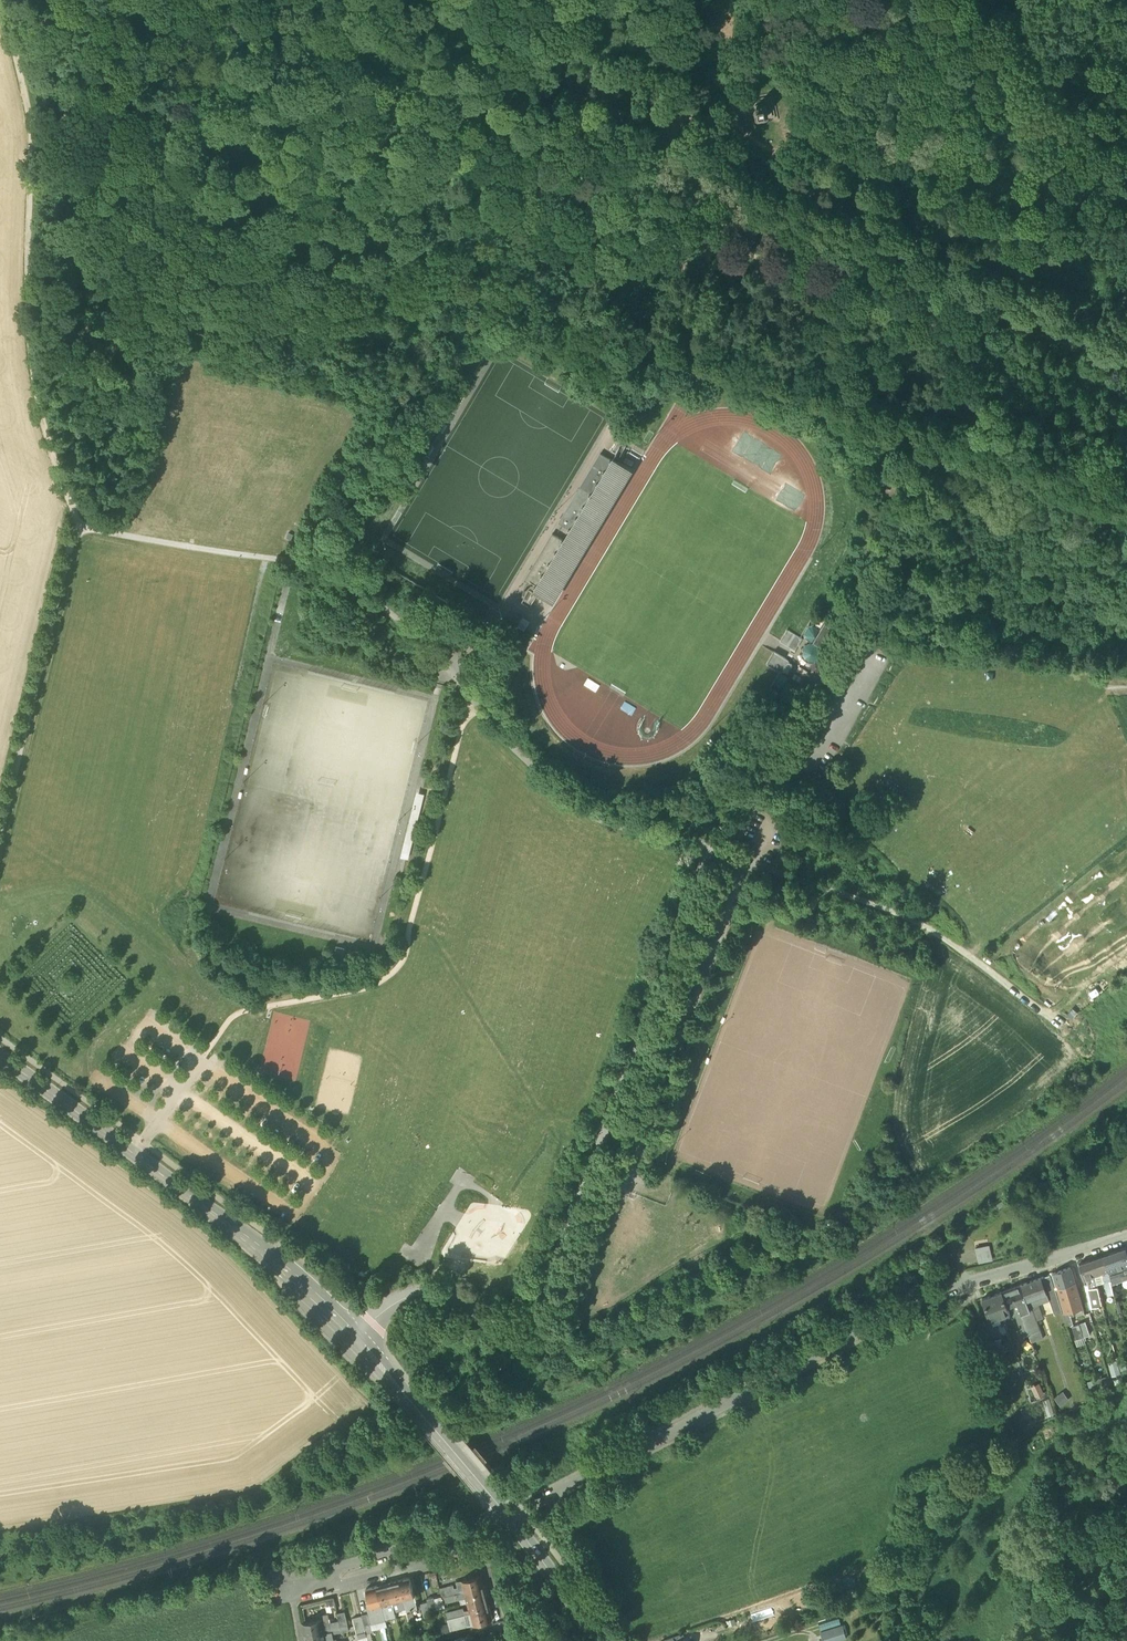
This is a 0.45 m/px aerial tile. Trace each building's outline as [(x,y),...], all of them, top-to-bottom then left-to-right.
[(603,97),(610,98),(614,93),(612,87),(606,85),(601,91),(603,97)] [(750,96),(755,122),(779,118),(774,91),(750,96)] [(618,440),(614,451),(623,455),(627,444),(618,440)] [(885,458),(880,450),(867,459),(875,472),(886,465),(882,460),(885,458)] [(578,533),(589,540),(631,471),(616,462),(613,460),(601,453),(559,522),(571,529),(578,518),(585,522),(578,533)] [(618,460),(616,462),(631,471),(633,469),(618,460)] [(903,478),(898,473),(894,478),(898,482),(903,478)] [(892,519),(894,507),(881,505),(880,517),(892,519)] [(571,529),(565,540),(558,551),(565,555),(572,544),(583,551),(589,540),(578,533),(585,522),(578,518),(571,529)] [(555,597),(583,551),(572,544),(565,555),(558,551),(565,540),(553,532),(525,579),(537,586),(540,588),(541,588),(555,597)] [(553,600),(555,597),(541,588),(539,591),(553,600)] [(813,640),(828,650),(835,638),(846,620),(831,611),(813,640)] [(786,627),(779,638),(794,647),(801,636),(786,627)] [(787,658),(794,647),(779,638),(772,650),(787,658)] [(781,670),(787,658),(772,650),(766,661),(776,667),(781,670)] [(773,708),(787,716),(798,698),(784,690),(773,708)] [(333,957),(341,959),(344,948),(336,946),(333,957)] [(349,949),(344,948),(341,959),(346,960),(349,949)] [(364,953),(349,949),(346,960),(361,964),(364,953)] [(1067,1012),(1071,1016),(1077,1009),(1073,1006),(1067,1012)] [(976,1251),(979,1265),(993,1262),(989,1248),(976,1251)] [(1109,1273),(1126,1266),(1126,1252),(1126,1248),(1104,1257),(1109,1273)] [(1108,1273),(1109,1273),(1104,1257),(1091,1261),(1095,1277),(1101,1275),(1108,1272),(1108,1273)] [(1088,1279),(1095,1277),(1091,1261),(1079,1265),(1084,1281),(1088,1279)] [(941,1270),(943,1277),(955,1272),(953,1266),(941,1270)] [(1109,1273),(1111,1282),(1126,1277),(1126,1266),(1109,1273)] [(1054,1274),(1058,1288),(1074,1283),(1070,1269),(1054,1274)] [(1110,1282),(1108,1273),(1108,1272),(1101,1275),(1103,1283),(1104,1283),(1110,1282)] [(1050,1301),(1054,1315),(1061,1313),(1062,1312),(1055,1289),(1050,1276),(1041,1280),(1046,1294),(1049,1301),(1050,1301)] [(1097,1286),(1095,1277),(1088,1279),(1090,1285),(1091,1290),(1097,1287),(1097,1286)] [(1126,1280),(1126,1277),(1111,1282),(1111,1285),(1126,1280)] [(1041,1280),(1020,1287),(1026,1301),(1036,1298),(1046,1294),(1041,1280)] [(1114,1295),(1111,1285),(1110,1282),(1104,1283),(1108,1296),(1114,1295)] [(1058,1288),(1066,1311),(1069,1310),(1082,1306),(1080,1301),(1067,1305),(1066,1301),(1079,1297),(1074,1283),(1058,1288)] [(1091,1308),(1095,1307),(1093,1299),(1091,1290),(1090,1285),(1085,1286),(1091,1308)] [(1019,1304),(1026,1301),(1020,1287),(1002,1294),(1008,1308),(1013,1306),(1019,1304)] [(1100,1297),(1097,1287),(1091,1290),(1093,1299),(1100,1297)] [(1010,1314),(1008,1308),(1002,1294),(993,1298),(1000,1318),(1010,1314)] [(1039,1304),(1039,1305),(1049,1301),(1046,1294),(1036,1298),(1039,1304)] [(1100,1297),(1093,1299),(1095,1307),(1102,1305),(1100,1297)] [(990,1322),(1000,1318),(993,1298),(983,1301),(990,1322)] [(1021,1315),(1025,1324),(1035,1321),(1031,1307),(1039,1304),(1036,1298),(1026,1301),(1030,1312),(1021,1315)] [(1030,1312),(1026,1301),(1019,1304),(1021,1310),(1015,1312),(1016,1316),(1021,1315),(1030,1312)] [(1035,1321),(1036,1321),(1044,1319),(1039,1305),(1039,1304),(1031,1307),(1035,1321)] [(1084,1313),(1082,1306),(1069,1310),(1071,1317),(1084,1313)] [(1066,1326),(1073,1324),(1071,1317),(1069,1310),(1066,1311),(1062,1312),(1061,1313),(1062,1315),(1066,1326)] [(1021,1332),(1026,1330),(1025,1324),(1021,1315),(1016,1316),(1021,1332)] [(1036,1321),(1035,1321),(1025,1324),(1026,1330),(1028,1334),(1039,1330),(1036,1321)] [(1080,1324),(1084,1337),(1090,1335),(1086,1322),(1080,1324)] [(1074,1326),(1077,1339),(1084,1337),(1080,1324),(1074,1326)] [(1028,1334),(1029,1336),(1031,1343),(1043,1340),(1039,1330),(1028,1334)] [(1086,1344),(1084,1337),(1077,1339),(1075,1339),(1077,1347),(1086,1344)] [(990,1343),(995,1358),(1006,1355),(1001,1340),(990,1343)] [(1112,1377),(1120,1374),(1117,1360),(1108,1363),(1112,1377)] [(1119,1362),(1121,1372),(1126,1371),(1126,1367),(1126,1361),(1119,1362)] [(1112,1388),(1108,1376),(1097,1379),(1100,1389),(1100,1391),(1112,1388)] [(1090,1392),(1100,1389),(1097,1379),(1087,1382),(1090,1392)] [(1045,1395),(1040,1383),(1031,1387),(1037,1399),(1045,1395)] [(1063,1391),(1054,1398),(1061,1407),(1070,1399),(1063,1391)] [(1054,1414),(1049,1398),(1042,1400),(1048,1417),(1054,1414)] [(481,1576),(462,1581),(465,1592),(484,1587),(481,1576)] [(399,1581),(404,1600),(415,1597),(410,1578),(399,1581)] [(388,1583),(393,1602),(404,1600),(399,1581),(388,1583)] [(445,1597),(465,1592),(462,1581),(457,1582),(458,1587),(454,1589),(453,1585),(441,1589),(442,1596),(443,1597),(443,1598),(445,1597)] [(388,1604),(393,1602),(388,1583),(378,1586),(383,1605),(386,1619),(392,1617),(388,1604)] [(366,1589),(370,1603),(371,1608),(383,1605),(378,1586),(366,1589)] [(484,1587),(465,1592),(466,1597),(468,1603),(487,1598),(484,1587)] [(459,1599),(466,1597),(465,1592),(445,1597),(447,1602),(459,1599)] [(442,1596),(434,1598),(437,1609),(445,1607),(443,1598),(443,1597),(442,1596)] [(418,1607),(415,1597),(404,1600),(405,1605),(406,1605),(406,1607),(407,1610),(418,1607)] [(427,1598),(428,1601),(430,1611),(437,1609),(434,1598),(434,1597),(427,1598)] [(490,1608),(487,1598),(468,1603),(469,1610),(470,1613),(490,1608)] [(405,1605),(404,1600),(393,1602),(395,1610),(403,1608),(403,1606),(405,1605)] [(431,1615),(430,1611),(428,1601),(421,1603),(425,1616),(431,1615)] [(395,1610),(393,1602),(388,1604),(392,1617),(397,1616),(395,1610)] [(386,1619),(383,1605),(371,1608),(370,1603),(366,1604),(369,1614),(371,1623),(386,1619)] [(490,1608),(470,1613),(473,1624),(474,1624),(492,1619),(490,1608)] [(448,1618),(470,1613),(469,1610),(464,1611),(464,1609),(446,1613),(448,1618)] [(339,1620),(341,1626),(348,1625),(348,1624),(345,1611),(337,1613),(339,1620)] [(321,1614),(322,1618),(324,1623),(331,1622),(329,1612),(321,1614)] [(474,1624),(473,1624),(470,1613),(448,1618),(448,1619),(451,1630),(474,1624)] [(369,1614),(362,1616),(365,1627),(371,1626),(372,1625),(371,1623),(369,1614)] [(365,1628),(365,1627),(362,1616),(353,1618),(356,1630),(365,1628)] [(305,1634),(329,1629),(329,1625),(324,1626),(324,1623),(322,1618),(302,1622),(305,1634)] [(371,1626),(372,1629),(388,1626),(386,1619),(371,1623),(372,1625),(371,1626)] [(735,1619),(726,1621),(728,1627),(737,1625),(735,1619)] [(331,1622),(324,1623),(324,1626),(329,1625),(329,1629),(340,1626),(341,1626),(339,1620),(331,1622)] [(340,1626),(329,1629),(330,1632),(325,1633),(326,1640),(334,1639),(333,1633),(341,1631),(341,1630),(340,1626)] [(842,1626),(821,1633),(824,1640),(839,1640),(846,1639),(842,1626)] [(326,1640),(325,1633),(330,1632),(329,1629),(305,1634),(306,1640),(325,1640),(326,1640)]
